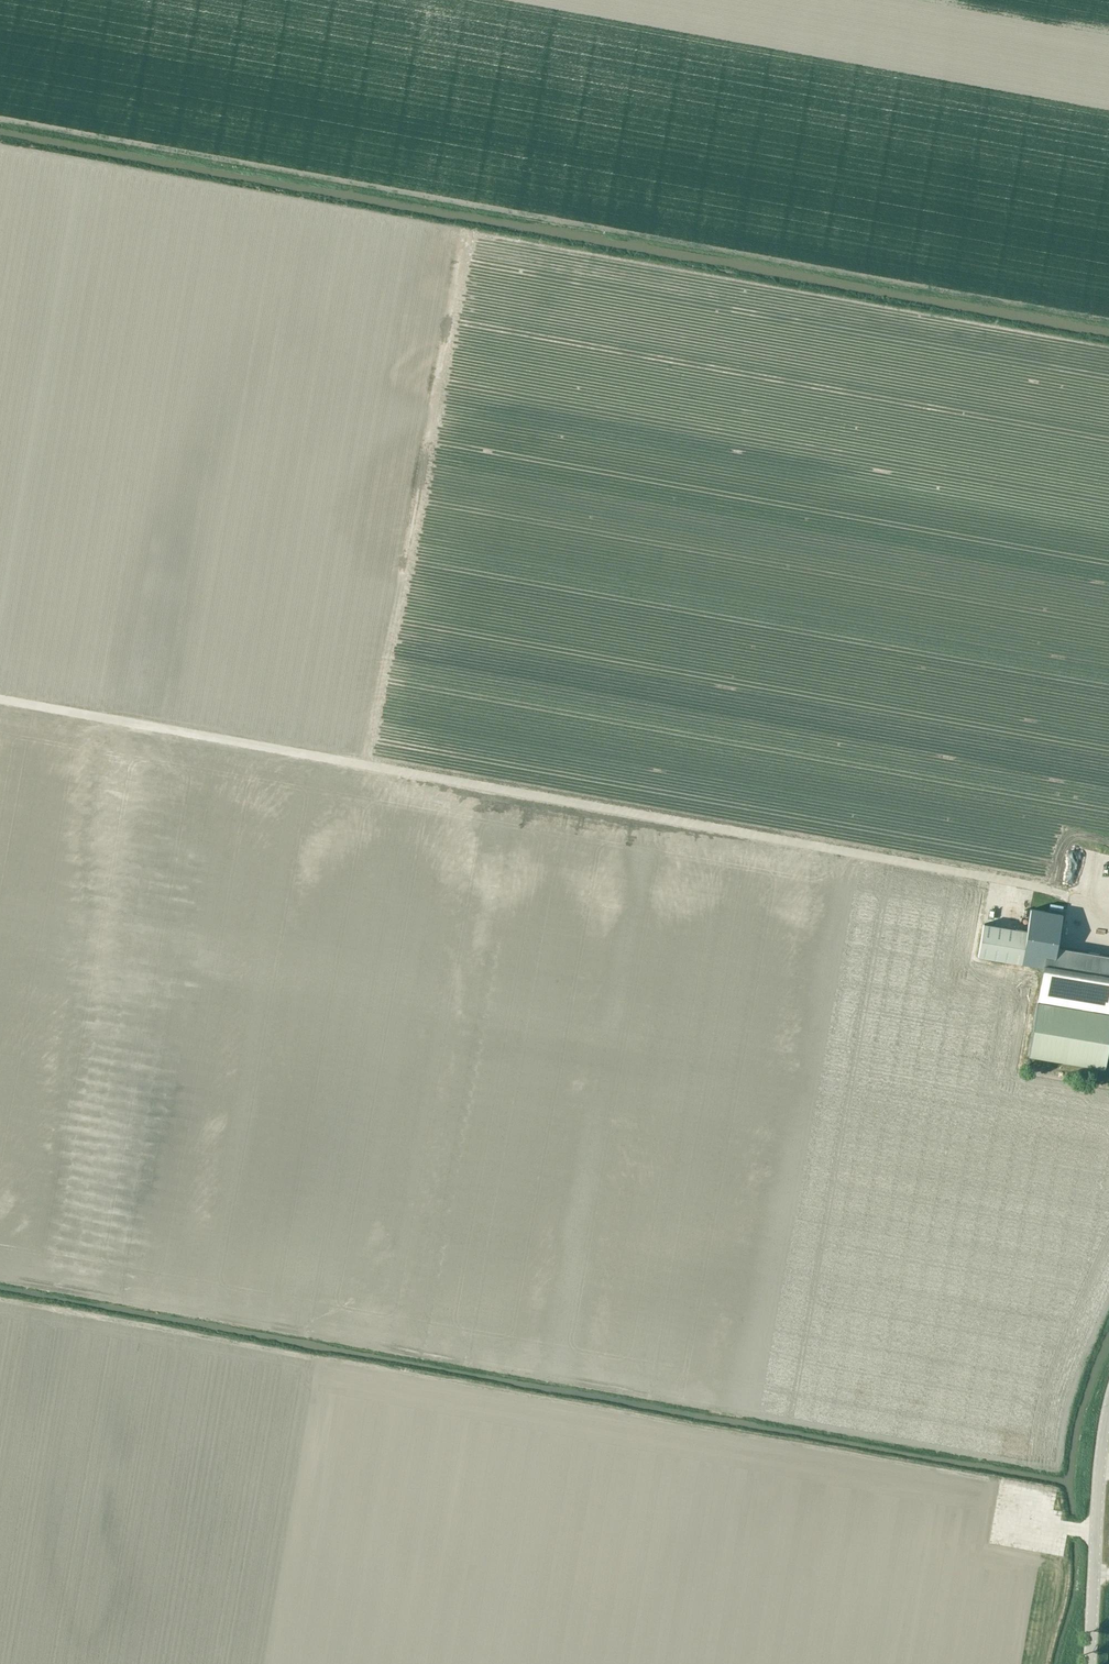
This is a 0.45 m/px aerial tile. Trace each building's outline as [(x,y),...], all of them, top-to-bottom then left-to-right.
[(1085,861),(1087,847),(1081,846),(1079,860),(1085,861)] [(1041,911),(1030,909),(1027,931),(1021,963),(1043,967),(1038,1001),(1028,1056),(1105,1068),(1108,1043),(1108,956),(1057,947),(1062,915),(1041,911)] [(984,924),(978,956),(1021,963),(1027,931),(984,924)]
